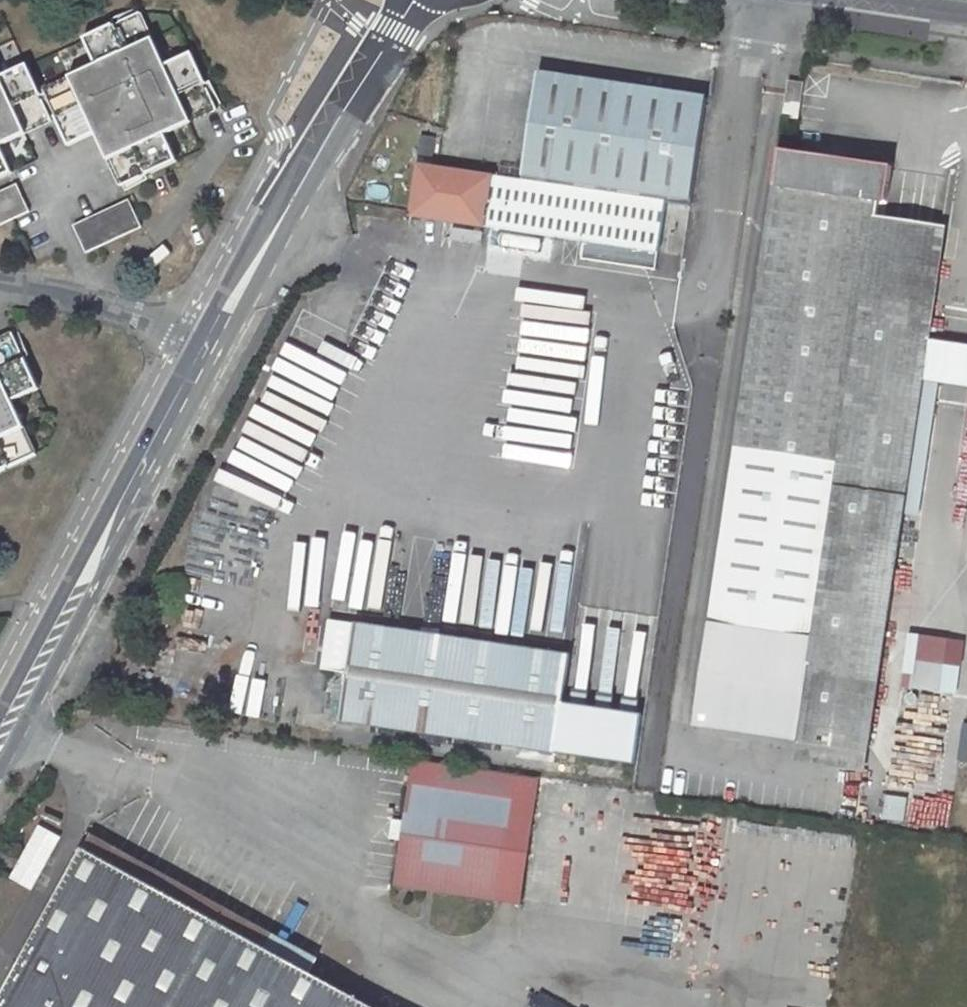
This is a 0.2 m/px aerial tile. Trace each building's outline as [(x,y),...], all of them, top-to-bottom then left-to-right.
[(98,68),(45,91),(60,125),(88,113),(97,133),(121,188),(177,161),(164,134),(216,109),(191,55),(166,66),(141,13),(86,38),(98,68)] [(11,173),(0,146),(51,122),(27,66),(1,77),(0,76),(0,178),(11,173)] [(691,207),(707,100),(538,75),(523,181),(418,165),(410,217),(584,243),(582,259),(656,270),(667,203),(691,207)] [(789,82),(783,117),(799,119),(804,85),(789,82)] [(88,113),(60,125),(69,146),(97,133),(88,113)] [(892,168),(779,150),(693,726),(856,751),(868,742),(922,381),(927,341),(933,302),(865,292),(877,218),(880,202),(887,203),(892,168)] [(0,191),(0,227),(30,212),(17,184),(0,191)] [(129,201),(74,225),(87,254),(141,228),(129,201)] [(933,302),(945,228),(877,218),(865,292),(933,302)] [(25,359),(14,335),(13,333),(0,339),(0,471),(8,467),(33,455),(37,454),(12,401),(39,388),(25,359)] [(946,385),(952,345),(927,341),(922,381),(946,385)] [(946,385),(966,387),(966,347),(952,345),(946,385)] [(224,588),(224,550),(190,550),(190,588),(224,588)] [(564,703),(571,654),(355,623),(355,624),(330,620),(323,669),(347,673),(340,722),(636,765),(644,714),(564,703)] [(941,666),(914,662),(910,690),(937,694),(941,666)] [(440,766),(416,763),(412,788),(436,791),(440,766)] [(519,903),(537,782),(440,765),(440,766),(436,791),(412,788),(407,821),(393,819),(389,840),(404,842),(398,885),(519,903)] [(848,899),(855,833),(737,820),(730,886),(848,899)] [(40,829),(13,879),(33,890),(61,839),(40,829)] [(0,1005),(0,1006),(368,1006),(85,851),(0,1005)]
